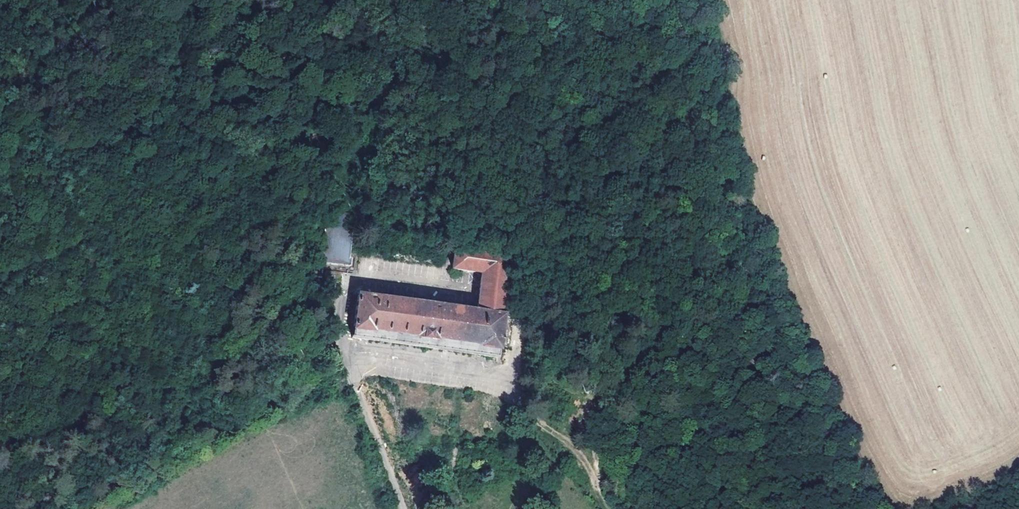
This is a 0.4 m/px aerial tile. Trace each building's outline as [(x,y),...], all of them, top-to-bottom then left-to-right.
[(499,323),(511,262),(453,251),(450,273),(478,280),(472,316),(357,297),(356,302),(351,301),(346,334),(349,340),(493,363),(502,349),(505,325),(499,323)] [(334,280),(336,274),(320,270),(318,276),(334,280)] [(589,383),(580,386),(582,394),(592,391),(589,383)]
